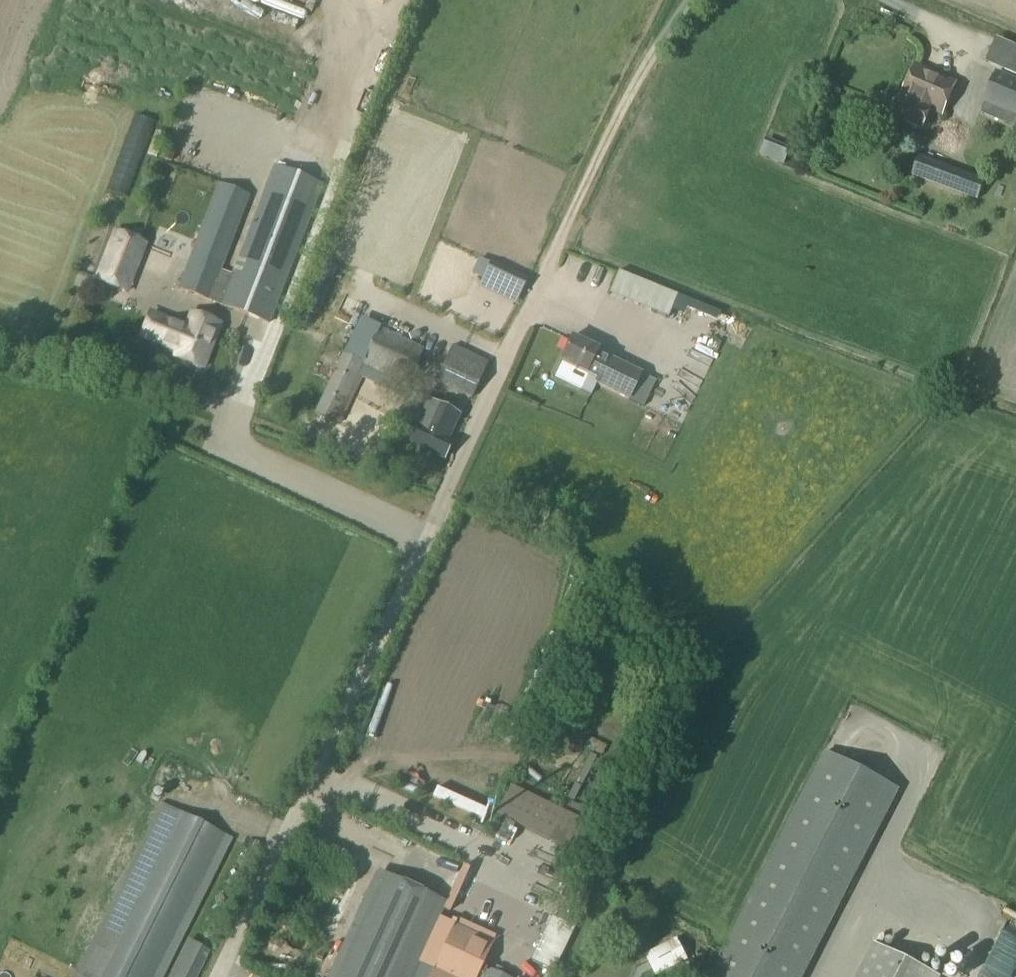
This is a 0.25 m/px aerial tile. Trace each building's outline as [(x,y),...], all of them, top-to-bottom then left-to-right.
[(916,64),(894,116),(922,128),(930,110),(942,115),(956,81),(916,64)] [(984,100),(1015,115),(1015,78),(997,70),(984,100)] [(767,139),(760,157),(785,167),(792,149),(767,139)] [(919,156),(912,175),(932,182),(939,163),(919,156)] [(218,185),(178,290),(269,324),(322,185),(274,167),(261,201),(232,276),(221,272),(249,197),(218,185)] [(115,234),(104,261),(134,272),(145,246),(115,234)] [(489,282),(511,292),(516,280),(495,270),(489,282)] [(667,319),(670,310),(676,295),(662,289),(652,313),(667,319)] [(150,315),(141,337),(177,351),(175,358),(191,364),(192,367),(201,370),(205,368),(208,359),(207,356),(219,326),(191,315),(186,329),(150,315)] [(379,327),(361,363),(406,386),(424,350),(379,327)] [(572,340),(560,362),(584,375),(596,381),(594,385),(629,403),(630,401),(636,403),(643,407),(655,381),(642,375),(643,374),(596,351),(597,350),(573,337),(572,340)] [(453,345),(435,384),(471,401),(489,363),(453,345)] [(342,355),(313,415),(334,425),(364,365),(342,355)] [(411,423),(403,439),(443,459),(445,456),(451,443),(447,441),(458,417),(454,415),(432,405),(421,428),(411,423)] [(899,794),(825,756),(711,976),(805,976),(899,794)] [(75,976),(163,976),(232,839),(175,811),(164,805),(161,804),(160,805),(78,970),(78,971),(75,976)] [(334,976),(417,976),(449,902),(380,872),(334,976)] [(493,945),(453,927),(434,967),(454,976),(478,976),(493,945)] [(677,938),(657,948),(668,969),(687,959),(677,938)] [(852,976),(936,976),(869,943),(852,976)] [(434,967),(429,976),(454,976),(434,967)]
